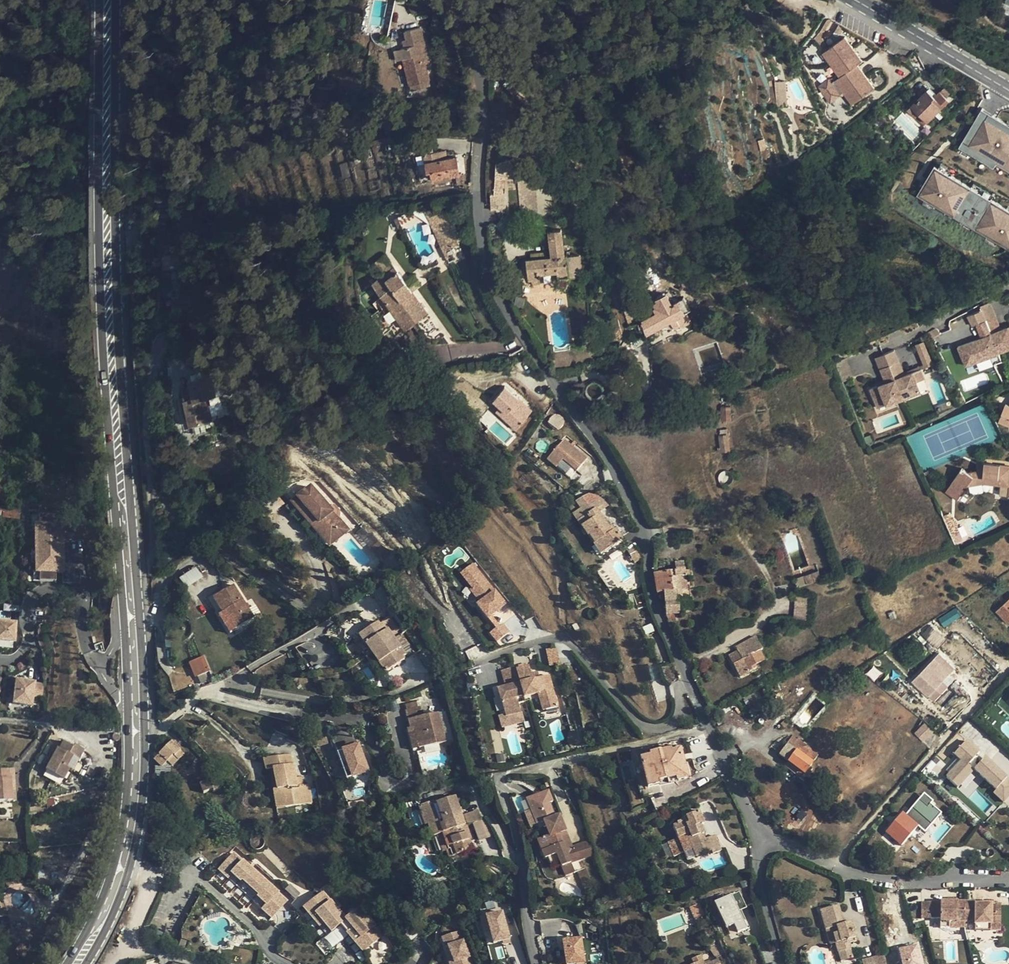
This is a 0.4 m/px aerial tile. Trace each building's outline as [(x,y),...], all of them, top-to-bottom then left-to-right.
[(430,80),(426,64),(430,63),(420,27),(404,31),(406,39),(408,46),(404,47),(401,48),(404,60),(410,85),(412,84),(414,90),(430,86),(429,80),(430,80)] [(863,60),(845,36),(823,53),(841,77),(833,83),(830,79),(819,87),(832,103),(845,93),(854,104),(876,88),(858,64),(863,60)] [(397,61),(404,60),(401,48),(394,50),(397,61)] [(775,82),(779,108),(789,106),(786,81),(775,82)] [(908,110),(924,125),(948,101),(940,92),(935,97),(928,90),(908,110)] [(990,113),(974,141),(1008,161),(1008,124),(990,113)] [(901,114),(894,124),(913,138),(920,129),(901,114)] [(424,149),(432,148),(430,136),(415,138),(417,150),(424,149)] [(352,150),(355,163),(362,161),(360,148),(352,150)] [(432,178),(459,174),(457,156),(447,158),(441,159),(439,151),(433,151),(424,153),(426,161),(427,171),(431,170),(432,178)] [(496,162),(495,180),(503,178),(516,176),(512,157),(496,162)] [(346,163),(340,164),(343,178),(349,176),(346,163)] [(958,212),(974,185),(939,164),(923,191),(958,212)] [(494,193),(494,194),(502,193),(503,178),(495,180),(494,193)] [(997,198),(980,226),(1008,243),(1008,205),(997,198)] [(564,256),(561,229),(549,230),(550,245),(551,257),(526,259),(528,279),(538,278),(538,273),(557,271),(557,273),(569,272),(567,255),(564,256)] [(372,282),(405,328),(427,312),(395,267),(372,282)] [(645,332),(646,335),(671,321),(674,327),(679,324),(681,327),(692,320),(687,311),(691,309),(684,297),(672,304),(666,293),(655,299),(657,301),(662,310),(657,312),(651,316),(642,321),(645,332)] [(662,310),(657,301),(652,304),(655,308),(657,312),(662,310)] [(991,301),(982,306),(985,317),(995,313),(996,313),(991,301)] [(628,326),(637,323),(638,308),(637,307),(637,306),(635,306),(623,309),(628,326)] [(982,306),(968,311),(973,322),(976,321),(985,317),(982,306)] [(651,316),(657,312),(655,308),(648,312),(651,316)] [(985,317),(998,350),(1008,346),(1008,324),(1001,327),(995,313),(985,317)] [(998,350),(985,317),(976,321),(982,335),(958,344),(966,363),(998,350)] [(936,325),(929,329),(931,335),(941,330),(939,327),(938,326),(936,325)] [(915,345),(923,369),(932,365),(924,342),(915,345)] [(895,346),(884,350),(890,365),(900,361),(895,346)] [(884,350),(876,354),(881,369),(890,365),(884,350)] [(998,350),(966,363),(969,372),(1002,359),(998,350)] [(834,363),(842,382),(853,377),(846,359),(834,363)] [(900,361),(890,365),(903,398),(920,391),(916,382),(924,379),(921,369),(906,375),(900,361)] [(890,365),(881,369),(887,383),(863,392),(870,411),(903,398),(890,365)] [(190,389),(182,391),(189,425),(193,425),(211,421),(208,407),(207,399),(215,397),(210,375),(188,380),(190,389)] [(924,379),(916,382),(920,391),(928,388),(924,379)] [(595,382),(592,382),(589,383),(586,386),(585,390),(586,394),(587,396),(590,398),(593,399),(597,399),(601,396),(602,393),(602,389),(601,386),(598,383),(595,382)] [(516,429),(529,415),(523,409),(525,406),(511,394),(500,406),(507,412),(503,417),(516,429)] [(219,396),(215,397),(207,399),(208,407),(221,404),(219,396)] [(999,420),(1008,424),(1008,404),(1006,403),(999,420)] [(507,412),(500,406),(496,411),(503,417),(507,412)] [(730,406),(721,407),(721,419),(731,418),(730,406)] [(211,421),(193,425),(195,435),(213,431),(211,421)] [(718,448),(718,451),(729,450),(727,436),(728,429),(721,430),(720,436),(722,448),(718,448)] [(564,439),(547,460),(556,467),(563,460),(577,471),(587,459),(573,447),(570,445),(564,439)] [(1008,485),(1008,465),(984,463),(982,463),(981,466),(977,467),(978,471),(967,473),(961,469),(950,485),(962,494),(967,485),(983,482),(1008,485)] [(327,549),(349,530),(310,485),(288,504),(327,549)] [(957,500),(962,494),(950,485),(945,491),(957,500)] [(581,508),(572,514),(588,537),(589,536),(595,544),(598,543),(605,553),(623,541),(616,530),(612,532),(608,527),(599,513),(597,510),(607,503),(605,501),(602,498),(599,496),(595,494),(590,493),(576,501),(581,508)] [(609,506),(607,503),(597,510),(599,513),(609,506)] [(39,522),(39,515),(33,515),(33,525),(34,525),(34,571),(33,571),(33,582),(39,582),(39,574),(64,574),(64,522),(63,522),(63,515),(55,515),(55,522),(39,522)] [(958,529),(949,530),(955,543),(963,539),(958,529)] [(391,553),(379,540),(370,548),(382,561),(391,553)] [(601,556),(605,553),(598,543),(595,544),(594,546),(601,556)] [(628,552),(635,564),(643,559),(635,548),(628,552)] [(476,608),(487,622),(493,617),(506,607),(472,564),(460,574),(482,603),(476,608)] [(657,594),(664,593),(666,616),(673,615),(679,615),(679,609),(678,599),(677,592),(687,592),(686,577),(690,576),(689,570),(684,571),(684,569),(675,570),(675,572),(661,573),(653,574),(657,594)] [(807,583),(821,578),(818,569),(804,575),(807,583)] [(797,587),(807,583),(804,575),(794,579),(797,587)] [(225,590),(233,585),(231,581),(225,580),(225,590)] [(225,590),(213,598),(223,613),(224,612),(236,629),(254,617),(233,585),(225,590)] [(376,597),(386,590),(382,585),(372,592),(376,597)] [(376,597),(385,609),(394,601),(386,590),(376,597)] [(810,595),(795,594),(793,620),(808,621),(810,595)] [(996,611),(1008,624),(1008,623),(1008,599),(996,611)] [(230,633),(236,629),(224,612),(223,613),(219,615),(230,633)] [(670,627),(677,624),(673,615),(666,616),(670,627)] [(366,658),(372,654),(386,673),(398,664),(396,661),(403,656),(406,654),(395,638),(402,632),(391,617),(380,624),(373,629),(371,627),(353,639),(366,658)] [(487,622),(494,631),(500,627),(493,617),(487,622)] [(16,643),(17,622),(0,621),(0,642),(16,643)] [(932,644),(941,634),(931,624),(921,634),(932,644)] [(510,634),(503,625),(488,636),(495,645),(510,634)] [(409,642),(402,632),(395,638),(401,647),(409,642)] [(740,678),(757,668),(756,666),(764,661),(759,651),(762,649),(755,637),(735,648),(737,652),(728,657),(740,678)] [(427,648),(417,655),(426,667),(436,660),(427,648)] [(557,649),(547,650),(550,667),(560,665),(557,649)] [(380,677),(386,673),(372,654),(366,658),(380,677)] [(940,654),(912,681),(927,695),(933,701),(947,685),(942,680),(954,667),(940,654)] [(405,659),(403,656),(396,661),(398,664),(405,659)] [(209,672),(203,657),(190,662),(196,677),(208,673),(209,672)] [(520,683),(539,677),(537,671),(531,673),(528,664),(516,668),(520,683)] [(507,687),(520,683),(516,668),(515,666),(502,670),(507,687)] [(208,673),(196,677),(199,684),(210,679),(208,673)] [(558,706),(549,675),(539,677),(520,683),(507,687),(498,689),(506,716),(521,712),(516,697),(524,695),(525,697),(538,693),(543,710),(558,706)] [(11,705),(33,707),(34,698),(42,698),(43,684),(14,681),(11,705)] [(446,741),(439,711),(436,702),(406,710),(411,728),(414,727),(419,748),(446,741)] [(924,722),(914,732),(923,742),(934,731),(924,722)] [(413,749),(419,748),(414,727),(411,728),(408,729),(413,749)] [(357,732),(334,739),(345,777),(369,769),(357,732)] [(778,756),(789,764),(804,774),(808,769),(818,756),(793,737),(778,756)] [(961,760),(947,774),(957,784),(975,767),(969,763),(980,751),(967,738),(953,752),(961,760)] [(61,741),(45,770),(63,780),(68,770),(72,772),(84,750),(73,745),(72,747),(61,741)] [(172,741),(154,759),(161,766),(166,761),(171,766),(182,755),(180,753),(182,751),(172,741)] [(640,759),(648,788),(659,785),(658,782),(667,779),(676,777),(677,781),(688,778),(681,749),(671,751),(671,749),(650,755),(650,757),(640,759)] [(277,812),(314,804),(310,785),(305,786),(296,788),(294,779),(290,755),(261,761),(264,773),(271,772),(275,792),(273,792),(277,812)] [(975,767),(997,788),(993,792),(1003,802),(1008,796),(1008,776),(986,755),(975,767)] [(785,769),(799,779),(804,774),(789,764),(785,769)] [(0,770),(0,802),(15,801),(14,788),(11,788),(9,769),(0,770)] [(804,774),(799,779),(804,783),(812,772),(808,769),(804,774)] [(233,772),(224,775),(226,784),(235,781),(233,772)] [(296,788),(305,786),(303,777),(294,779),(296,788)] [(210,781),(209,780),(200,783),(203,792),(213,789),(214,790),(221,787),(218,778),(210,781)] [(531,812),(536,825),(544,822),(549,836),(538,840),(545,859),(548,858),(551,867),(560,863),(565,877),(574,873),(571,864),(596,854),(591,839),(572,847),(559,815),(555,817),(550,803),(553,801),(549,790),(526,798),(531,812)] [(925,791),(906,812),(919,823),(926,829),(942,812),(932,803),(935,799),(925,791)] [(445,832),(465,825),(455,797),(440,802),(439,799),(419,807),(421,813),(424,811),(429,824),(434,836),(439,835),(445,832)] [(903,809),(885,831),(900,844),(919,823),(906,812),(903,809)] [(429,824),(424,811),(421,813),(426,825),(429,824)] [(697,857),(712,850),(714,854),(721,851),(715,836),(705,840),(702,835),(704,834),(701,825),(704,824),(699,811),(683,818),(685,822),(681,823),(680,822),(677,823),(678,825),(673,827),(678,838),(690,833),(692,838),(689,839),(697,857)] [(531,812),(525,815),(530,828),(536,825),(531,812)] [(451,849),(453,856),(473,849),(465,825),(445,832),(451,849)] [(451,849),(445,832),(439,835),(445,851),(451,849)] [(688,861),(697,857),(689,839),(692,838),(690,833),(678,838),(688,861)] [(667,857),(679,854),(675,839),(663,843),(667,857)] [(187,849),(176,852),(178,858),(188,855),(187,849)] [(287,900),(234,852),(219,870),(272,917),(287,900)] [(577,871),(585,891),(594,888),(585,867),(577,871)] [(364,952),(383,935),(360,907),(346,919),(323,891),(304,908),(320,927),(324,923),(331,932),(340,924),(364,952)] [(735,893),(739,908),(744,907),(740,892),(735,893)] [(713,903),(724,927),(730,924),(734,933),(746,928),(732,895),(713,903)] [(693,906),(698,918),(704,915),(699,903),(693,906)] [(929,904),(920,904),(920,920),(928,921),(929,904)] [(944,905),(929,904),(928,921),(937,921),(936,930),(945,931),(945,925),(961,925),(962,906),(953,905),(944,905)] [(820,911),(826,930),(832,929),(836,944),(839,953),(850,950),(849,944),(857,942),(851,923),(843,925),(838,906),(820,911)] [(972,925),(972,927),(987,928),(987,935),(997,935),(998,909),(988,909),(980,909),(972,908),(972,906),(962,906),(961,925),(972,925)] [(504,913),(501,914),(499,908),(474,917),(480,934),(485,933),(490,945),(510,938),(504,922),(507,921),(504,913)] [(398,934),(407,944),(415,938),(406,927),(398,934)] [(457,927),(438,934),(442,944),(444,944),(447,953),(443,954),(446,963),(471,963),(457,927)] [(830,945),(836,944),(832,929),(826,930),(830,945)] [(584,937),(565,938),(566,963),(586,963),(584,937)] [(899,946),(904,963),(923,963),(917,942),(899,946)] [(853,958),(850,950),(839,953),(841,962),(853,958)] [(695,963),(704,963),(700,955),(692,959),(694,963),(695,963)] [(876,957),(878,963),(886,963),(883,955),(876,957)]
